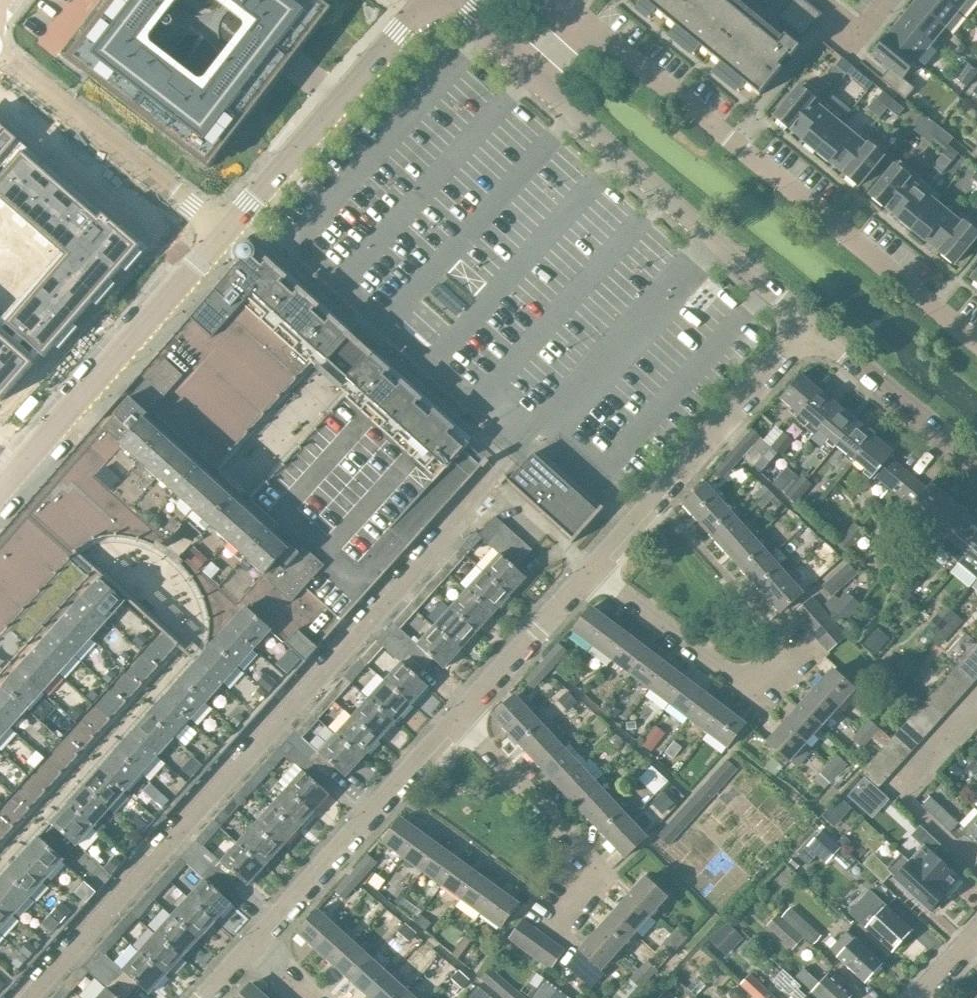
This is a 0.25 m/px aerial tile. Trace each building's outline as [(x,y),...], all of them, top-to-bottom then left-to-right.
[(66,59),(208,168),(331,10),(318,0),(112,0),(66,59)] [(644,1),(638,8),(651,19),(657,11),(677,28),(671,35),(695,55),(701,48),(722,64),(715,72),(740,92),(746,84),(760,95),(782,69),(777,65),(786,54),(791,58),(799,47),(785,35),(782,39),(779,36),(779,35),(778,34),(778,35),(771,29),(770,28),(763,22),(762,21),(763,20),(758,16),(757,17),(756,16),(755,17),(748,11),(749,10),(748,10),(747,10),(739,3),(739,2),(738,2),(739,1),(739,0),(643,0),(644,1)] [(779,17),(802,37),(821,14),(804,0),(793,0),(779,17)] [(914,3),(944,27),(957,11),(944,0),(916,0),(914,3)] [(957,11),(966,0),(944,0),(957,11)] [(907,13),(901,21),(930,44),(944,27),(914,3),(906,12),(907,13)] [(894,26),(886,36),(916,60),(930,44),(901,21),(896,27),(894,26)] [(916,60),(886,36),(879,45),(880,46),(874,54),(890,67),(881,78),(906,98),(914,88),(902,78),(916,60)] [(846,74),(853,67),(842,58),(836,65),(846,74)] [(972,79),(976,73),(976,70),(968,62),(961,70),(972,79)] [(853,67),(846,74),(857,83),(863,75),(853,67)] [(972,79),(961,70),(955,77),(966,86),(972,79)] [(821,105),(822,105),(826,100),(805,82),(775,118),(789,129),(790,128),(797,134),(821,105)] [(887,108),(894,100),(883,91),(877,99),(887,108)] [(894,100),(887,108),(898,117),(904,109),(894,100)] [(803,141),(817,152),(842,122),(822,105),(821,105),(797,134),(805,140),(803,141)] [(831,161),(838,168),(862,139),(861,138),(842,122),(817,152),(830,163),(831,161)] [(17,144),(0,129),(0,164),(17,144)] [(862,139),(838,168),(845,173),(844,175),(858,186),(888,150),(866,132),(861,138),(862,139)] [(941,153),(948,145),(937,136),(930,144),(941,153)] [(948,145),(941,153),(952,162),(958,154),(948,145)] [(0,182),(0,205),(64,261),(5,329),(43,361),(139,252),(102,219),(97,224),(22,157),(0,182)] [(885,206),(892,212),(916,183),(895,166),(870,196),(884,208),(885,206)] [(916,183),(892,212),(900,218),(899,220),(912,230),(937,200),(941,195),(921,178),(916,183)] [(926,240),(933,246),(957,217),(937,200),(912,230),(925,241),(926,240)] [(933,246),(940,252),(940,253),(953,265),(976,236),(976,224),(961,211),(957,217),(933,246)] [(139,541),(140,539),(151,543),(186,505),(187,506),(217,533),(185,568),(193,577),(191,578),(195,583),(198,587),(201,593),(204,598),(206,603),(207,609),(208,615),(208,621),(208,627),(208,633),(206,639),(205,644),(203,650),(200,655),(197,660),(181,678),(0,879),(0,997),(3,997),(305,663),(306,663),(319,649),(318,648),(482,466),(484,468),(490,462),(386,369),(333,321),(251,247),(250,246),(248,245),(246,245),(243,245),(242,246),(240,247),(239,248),(239,249),(238,251),(238,253),(238,254),(238,255),(239,257),(240,258),(241,259),(0,535),(0,638),(77,552),(81,549),(85,546),(89,544),(93,541),(97,539),(102,538),(106,537),(111,536),(116,536),(121,536),(125,537),(130,538),(135,539),(139,541)] [(32,368),(0,340),(0,404),(32,368)] [(801,375),(780,400),(799,415),(819,390),(801,375)] [(799,416),(796,420),(814,435),(817,431),(838,406),(819,390),(799,415),(799,416)] [(838,406),(817,431),(836,446),(856,421),(838,406)] [(856,421),(836,446),(854,462),(875,437),(856,421)] [(743,439),(764,457),(767,454),(772,448),(751,430),(743,439)] [(784,432),(771,446),(773,448),(781,455),(794,440),(784,432)] [(875,437),(854,462),(873,477),(874,476),(891,457),(894,453),(875,437)] [(764,457),(743,439),(734,449),(754,467),(764,457)] [(764,457),(754,467),(763,475),(781,455),(773,448),(772,448),(767,454),(764,457)] [(541,511),(566,484),(534,454),(510,481),(504,476),(499,482),(502,485),(506,480),(541,511)] [(729,454),(715,469),(724,478),(738,463),(729,454)] [(891,457),(874,476),(883,483),(899,464),(891,457)] [(899,464),(883,483),(892,491),(908,472),(899,464)] [(908,472),(892,491),(896,494),(902,499),(918,480),(908,472)] [(801,475),(793,485),(804,495),(812,484),(801,475)] [(918,480),(902,499),(911,507),(927,488),(918,480)] [(896,494),(888,504),(921,532),(949,498),(931,483),(927,488),(911,507),(902,499),(896,494)] [(566,484),(541,511),(572,540),(571,542),(573,543),(604,509),(602,507),(597,512),(566,484)] [(804,495),(793,485),(785,494),(796,504),(804,495)] [(702,523),(722,504),(706,486),(685,504),(702,523)] [(755,495),(760,500),(769,491),(764,486),(755,495)] [(782,502),(769,491),(760,500),(757,504),(762,510),(771,501),(778,507),(782,502)] [(949,498),(921,532),(940,549),(969,514),(949,498)] [(702,523),(718,541),(739,523),(722,504),(702,523)] [(940,549),(958,564),(976,541),(976,521),(969,514),(940,549)] [(480,535),(483,538),(489,543),(504,526),(495,518),(480,535)] [(754,540),(739,523),(718,541),(734,558),(754,540)] [(855,523),(846,533),(857,542),(866,533),(855,523)] [(514,534),(504,526),(489,543),(497,552),(514,534)] [(476,532),(459,550),(467,557),(483,538),(480,535),(476,532)] [(857,542),(846,533),(838,541),(849,551),(857,542)] [(523,542),(514,534),(497,552),(500,554),(507,560),(523,542)] [(734,558),(750,576),(770,558),(754,540),(734,558)] [(950,572),(969,588),(976,579),(976,541),(958,564),(950,572)] [(523,542),(507,560),(516,568),(532,550),(523,542)] [(459,550),(443,568),(450,574),(467,557),(459,550)] [(53,784),(179,644),(148,616),(95,568),(86,560),(77,552),(0,638),(0,843),(53,784)] [(516,568),(507,560),(500,554),(483,572),(509,595),(526,578),(516,568)] [(750,576),(766,594),(786,576),(770,558),(750,576)] [(822,586),(831,596),(832,597),(835,595),(834,595),(859,573),(857,571),(861,568),(853,560),(850,564),(848,563),(822,586)] [(443,568),(427,586),(434,592),(450,574),(443,568)] [(493,614),(509,595),(483,572),(467,590),(493,614)] [(910,573),(901,583),(912,592),(920,582),(910,573)] [(803,594),(786,576),(766,594),(782,612),(803,594)] [(912,592),(901,583),(893,592),(903,601),(912,592)] [(427,586),(410,604),(417,610),(434,592),(427,586)] [(467,590),(451,608),(477,632),(493,614),(467,590)] [(832,597),(831,596),(825,605),(846,621),(861,604),(845,591),(839,599),(835,595),(832,597)] [(804,625),(822,608),(814,598),(795,615),(804,625)] [(400,629),(417,610),(410,604),(394,622),(397,626),(400,629)] [(946,606),(937,615),(947,624),(956,614),(946,606)] [(460,650),(477,632),(451,608),(434,626),(460,650)] [(593,645),(610,622),(591,608),(574,630),(593,645)] [(804,625),(811,634),(830,617),(822,608),(804,625)] [(937,615),(929,624),(939,633),(947,624),(937,615)] [(811,634),(820,643),(839,627),(830,617),(811,634)] [(593,645),(612,659),(630,637),(610,622),(593,645)] [(397,626),(389,634),(407,651),(415,643),(400,629),(397,626)] [(444,668),(460,650),(434,626),(417,645),(433,659),(444,668)] [(847,636),(839,627),(820,643),(829,653),(847,636)] [(876,627),(863,644),(876,655),(890,638),(876,627)] [(389,634),(381,642),(385,646),(384,647),(399,660),(407,651),(389,634)] [(612,659),(631,674),(649,651),(630,637),(612,659)] [(368,664),(384,647),(385,646),(381,642),(380,643),(377,641),(361,658),(368,664)] [(968,652),(976,660),(976,642),(968,652)] [(426,668),(433,659),(417,645),(415,643),(407,651),(426,668)] [(559,643),(545,658),(554,667),(568,651),(559,643)] [(402,663),(386,680),(411,704),(427,686),(418,677),(426,668),(407,651),(399,660),(402,663)] [(631,674),(650,688),(667,665),(649,651),(631,674)] [(960,661),(976,676),(976,660),(968,652),(960,661)] [(903,670),(887,657),(877,668),(893,682),(903,670)] [(361,658),(345,677),(351,683),(368,664),(361,658)] [(952,670),(969,686),(976,678),(976,676),(960,661),(952,670)] [(540,664),(526,680),(535,688),(549,673),(540,664)] [(650,688),(670,703),(686,680),(667,665),(650,688)] [(947,676),(944,680),(961,695),(969,686),(952,670),(947,676)] [(817,689),(837,708),(853,689),(833,671),(817,689)] [(905,676),(894,687),(914,709),(925,698),(905,676)] [(345,677),(328,695),(335,701),(351,683),(345,677)] [(394,722),(411,704),(386,680),(369,699),(394,722)] [(670,703),(689,717),(706,695),(686,680),(670,703)] [(944,680),(935,689),(953,705),(961,695),(944,680)] [(595,685),(588,694),(597,701),(604,692),(595,685)] [(822,724),(837,708),(817,689),(801,706),(822,724)] [(935,689),(927,698),(944,714),(953,705),(935,689)] [(567,692),(558,701),(568,711),(577,702),(567,692)] [(328,695),(313,712),(319,718),(335,701),(328,695)] [(689,717),(708,732),(725,710),(706,695),(689,717)] [(510,733),(531,714),(514,697),(494,716),(510,733)] [(927,698),(918,708),(936,723),(944,714),(927,698)] [(378,740),(394,722),(369,699),(352,717),(378,740)] [(806,742),(822,724),(801,706),(785,724),(806,742)] [(613,707),(609,713),(615,717),(620,711),(613,707)] [(918,708),(910,717),(928,732),(936,723),(918,708)] [(725,710),(708,732),(728,747),(745,725),(725,710)] [(296,731),(298,734),(301,737),(302,737),(319,718),(313,712),(296,731)] [(510,733),(527,751),(547,732),(531,714),(510,733)] [(362,758),(378,740),(352,717),(336,734),(362,758)] [(609,727),(598,717),(589,726),(601,736),(609,727)] [(910,717),(894,735),(911,751),(928,732),(910,717)] [(869,719),(860,729),(871,739),(881,749),(885,745),(890,739),(869,719)] [(806,742),(785,724),(769,743),(789,761),(806,742)] [(655,727),(642,744),(651,751),(664,733),(655,727)] [(863,748),(871,739),(860,729),(852,738),(863,748)] [(563,749),(547,732),(527,751),(542,768),(563,749)] [(298,734),(290,743),(309,760),(317,751),(302,737),(301,737),(298,734)] [(345,777),(362,758),(336,734),(319,753),(317,751),(309,760),(328,777),(335,769),(345,777)] [(890,739),(885,745),(903,760),(911,751),(894,735),(890,739)] [(674,741),(665,752),(673,758),(681,747),(674,741)] [(290,743),(282,752),(286,755),(300,769),(301,768),(309,760),(290,743)] [(563,749),(542,768),(559,786),(579,767),(585,760),(569,743),(563,749)] [(878,788),(903,760),(885,745),(881,749),(860,772),(878,788)] [(278,750),(263,767),(269,773),(286,755),(282,752),(278,750)] [(837,754),(829,763),(839,772),(847,764),(837,754)] [(309,760),(301,768),(320,786),(328,777),(309,760)] [(727,760),(721,766),(732,776),(737,769),(727,760)] [(839,772),(829,763),(820,773),(818,783),(825,788),(839,772)] [(721,766),(716,773),(726,782),(732,776),(721,766)] [(263,767),(246,785),(253,791),(269,773),(263,767)] [(559,786),(575,803),(595,784),(579,767),(559,786)] [(652,767),(639,779),(654,795),(668,782),(652,767)] [(303,771),(287,789),(313,813),(329,795),(320,786),(301,768),(300,769),(303,771)] [(716,773),(710,779),(720,788),(726,782),(716,773)] [(859,805),(875,788),(864,778),(848,796),(859,805)] [(710,779),(704,785),(715,794),(720,788),(710,779)] [(575,803),(592,821),(612,802),(595,784),(575,803)] [(246,785),(230,803),(237,809),(253,791),(246,785)] [(709,801),(715,794),(704,785),(699,791),(709,801)] [(296,831),(313,813),(287,789),(270,807),(296,831)] [(703,807),(709,801),(699,791),(693,798),(703,807)] [(663,793),(652,804),(662,813),(673,803),(663,793)] [(840,797),(834,803),(846,814),(852,808),(840,797)] [(922,806),(931,815),(949,833),(958,824),(931,797),(922,806)] [(693,798),(687,804),(698,813),(703,807),(693,798)] [(592,821),(607,838),(627,819),(612,802),(592,821)] [(230,803),(214,822),(220,827),(237,809),(230,803)] [(692,819),(698,813),(687,804),(682,810),(692,819)] [(280,849),(296,831),(270,807),(254,825),(280,849)] [(682,810),(676,816),(686,825),(692,819),(682,810)] [(962,831),(976,845),(976,815),(962,831)] [(676,816),(671,822),(681,832),(686,825),(676,816)] [(627,819),(607,838),(624,857),(645,838),(627,819)] [(404,855),(420,834),(400,820),(385,841),(404,855)] [(197,840),(199,843),(203,846),(204,845),(220,827),(214,822),(197,840)] [(671,822),(665,829),(675,838),(681,832),(671,822)] [(264,867),(280,849),(254,825),(238,843),(264,867)] [(925,847),(911,862),(943,892),(957,877),(932,853),(940,845),(921,827),(912,835),(925,847)] [(675,838),(665,829),(659,836),(669,845),(675,838)] [(807,842),(795,854),(808,865),(817,855),(826,863),(841,847),(823,830),(810,844),(807,842)] [(404,855),(423,869),(439,848),(420,834),(404,855)] [(199,843),(191,852),(210,869),(219,859),(204,845),(203,846),(199,843)] [(221,862),(219,859),(210,869),(229,886),(237,877),(247,886),(264,867),(238,843),(221,862)] [(423,869),(443,884),(458,862),(439,848),(423,869)] [(191,852),(183,861),(187,864),(202,878),(210,869),(191,852)] [(873,855),(864,864),(883,881),(891,873),(930,910),(936,904),(938,906),(946,898),(944,896),(945,894),(943,892),(911,862),(902,853),(887,868),(873,855)] [(369,854),(355,869),(364,878),(378,862),(369,854)] [(794,856),(790,861),(797,868),(802,863),(794,856)] [(179,859),(165,876),(171,881),(187,864),(183,861),(179,859)] [(443,884),(462,898),(478,877),(458,862),(443,884)] [(221,895),(229,886),(210,869),(202,878),(203,879),(188,897),(215,921),(231,904),(221,895)] [(350,875),(336,890),(345,899),(359,883),(350,875)] [(165,876),(148,894),(155,899),(171,881),(165,876)] [(462,898),(481,912),(497,891),(478,877),(462,898)] [(629,897),(649,915),(666,897),(646,879),(629,897)] [(497,891),(481,912),(501,926),(516,905),(497,891)] [(148,894),(132,912),(138,918),(155,899),(148,894)] [(198,939),(215,921),(188,897),(171,915),(198,939)] [(633,933),(649,915),(629,897),(613,915),(633,933)] [(912,929),(887,905),(867,928),(892,951),(912,929)] [(791,907),(782,917),(813,945),(822,935),(791,907)] [(132,912),(115,930),(122,936),(138,918),(132,912)] [(316,912),(299,931),(317,947),(335,928),(316,912)] [(421,914),(415,921),(426,930),(431,923),(421,914)] [(777,914),(766,927),(793,950),(804,938),(777,914)] [(182,958),(198,939),(171,915),(155,933),(182,958)] [(617,951),(633,933),(613,915),(597,932),(617,951)] [(518,946),(533,926),(522,918),(508,938),(518,946)] [(727,923),(719,932),(735,947),(743,938),(727,923)] [(405,924),(398,932),(409,941),(416,933),(405,924)] [(680,924),(671,934),(681,944),(691,934),(680,924)] [(518,946),(528,954),(543,934),(533,926),(518,946)] [(335,928),(317,947),(335,963),(352,944),(335,928)] [(115,930),(99,948),(102,951),(106,954),(122,936),(115,930)] [(881,962),(846,930),(829,948),(864,981),(881,962)] [(617,951),(597,932),(580,951),(600,969),(617,951)] [(166,976),(182,958),(155,933),(139,951),(166,976)] [(528,954),(539,961),(553,941),(543,934),(528,954)] [(681,944),(671,934),(663,943),(673,953),(681,944)] [(564,949),(553,941),(539,961),(549,969),(564,949)] [(352,944),(335,963),(353,979),(370,960),(352,944)] [(106,954),(102,951),(94,960),(112,977),(119,969),(120,968),(106,954)] [(139,951),(121,971),(138,986),(148,995),(166,976),(139,951)] [(86,969),(89,972),(104,986),(112,977),(94,960),(86,969)] [(370,960),(353,979),(370,996),(388,976),(370,960)] [(647,960),(638,970),(649,980),(658,970),(647,960)] [(73,990),(89,972),(86,969),(82,967),(66,984),(73,990)] [(804,967),(796,975),(811,989),(808,991),(815,997),(849,997),(852,994),(829,972),(820,982),(804,967)] [(481,979),(500,994),(508,984),(490,968),(481,979)] [(138,986),(121,971),(119,969),(112,977),(130,994),(138,986)] [(783,988),(791,995),(788,997),(809,997),(798,987),(801,984),(792,976),(792,977),(783,969),(774,980),(777,983),(775,986),(781,991),(783,988)] [(649,980),(638,970),(630,978),(641,988),(649,980)] [(459,971),(453,978),(462,987),(469,980),(459,971)] [(741,984),(752,994),(756,997),(775,997),(767,991),(760,984),(750,974),(741,984)] [(373,997),(400,997),(405,992),(388,976),(370,996),(373,997)] [(98,997),(126,997),(130,994),(112,977),(104,986),(107,988),(98,997)] [(531,996),(533,997),(570,997),(544,978),(531,996)] [(54,997),(66,997),(73,990),(66,984),(54,997)] [(504,997),(525,997),(508,984),(500,994),(504,997)] [(238,997),(265,997),(251,985),(238,997)] [(658,997),(676,997),(667,989),(658,997)]
